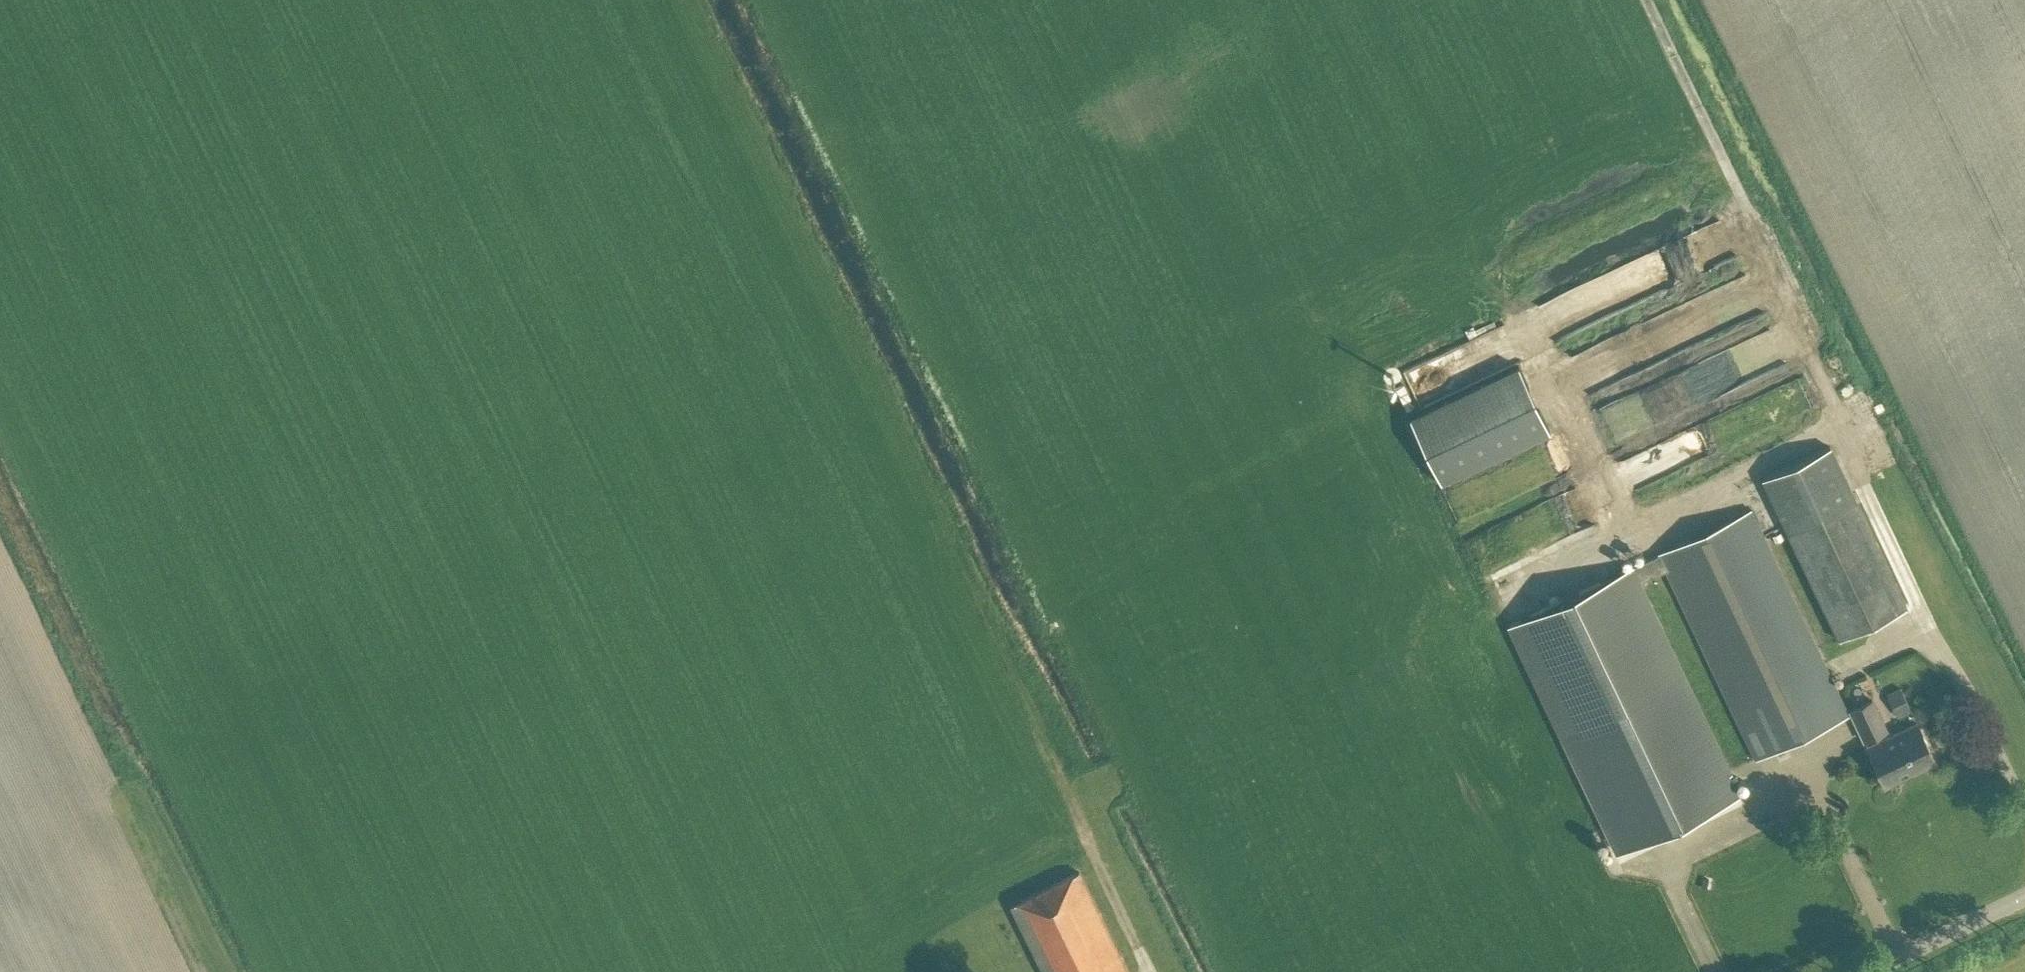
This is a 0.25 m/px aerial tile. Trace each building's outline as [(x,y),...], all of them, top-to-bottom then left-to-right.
[(1550,431),(1518,365),(1410,417),(1441,482),(1550,431)] [(1762,479),(1839,640),(1907,608),(1830,447),(1762,479)] [(1668,572),(1757,761),(1849,715),(1752,511),(1512,628),(1623,854),(1742,796),(1639,586),(1668,572)] [(1888,691),(1900,716),(1914,709),(1903,685),(1888,691)] [(1917,723),(1867,746),(1886,786),(1936,762),(1917,723)] [(1043,971),(1129,971),(1080,871),(1010,905),(1043,971)]
